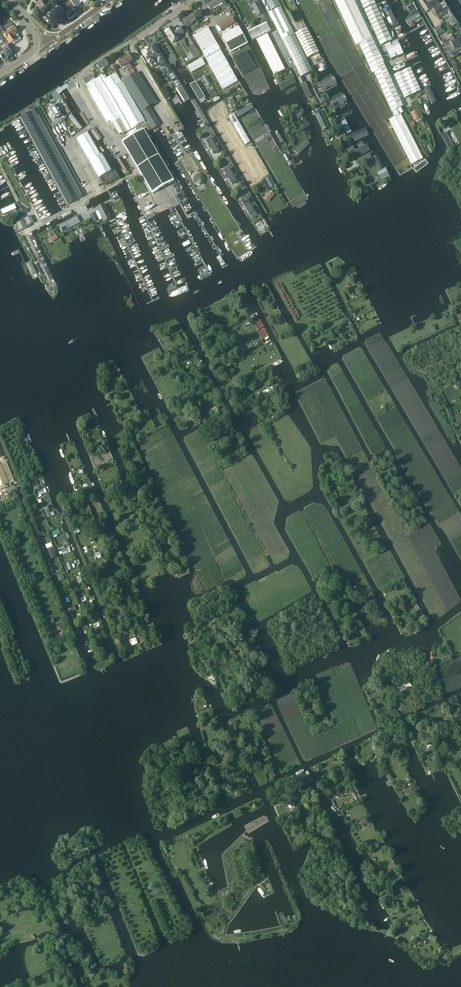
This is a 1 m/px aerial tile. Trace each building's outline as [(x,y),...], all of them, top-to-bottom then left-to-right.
[(47,5),(44,0),(34,0),(41,10),(47,5)] [(74,11),(77,9),(76,8),(80,5),(76,0),(70,0),(75,7),(73,9),(65,14),(69,19),(76,14),(74,11)] [(215,12),(213,9),(218,6),(214,0),(207,5),(211,10),(213,14),(215,12)] [(280,6),(277,0),(266,0),(271,10),(280,6)] [(329,26),(338,21),(328,0),(316,0),(329,26)] [(336,1),(357,45),(372,38),(354,0),(335,0),(336,1)] [(374,0),(360,0),(364,9),(376,4),(374,0)] [(437,15),(448,9),(444,2),(432,8),(437,16),(437,15)] [(258,3),(253,5),(258,15),(263,13),(258,3)] [(382,45),(393,40),(376,5),(365,11),(382,45)] [(51,17),(57,13),(58,14),(62,12),(58,6),(47,14),(49,17),(50,16),(51,17)] [(280,37),(292,31),(280,7),(269,13),(280,37)] [(389,7),(386,9),(393,24),(396,22),(389,7)] [(405,20),(407,24),(420,17),(418,13),(405,20)] [(188,28),(198,21),(193,14),(183,20),(188,28)] [(218,25),(221,30),(235,22),(232,17),(218,25)] [(253,41),(256,40),(267,34),(271,32),(266,23),(248,32),(253,41)] [(446,31),(442,25),(434,30),(438,36),(446,31)] [(239,26),(222,36),(231,53),(248,44),(239,26)] [(172,27),(165,32),(173,43),(179,38),(178,36),(184,33),(180,27),(176,30),(175,31),(172,27)] [(13,28),(10,30),(4,34),(7,40),(6,40),(9,44),(20,37),(13,28)] [(208,28),(194,37),(203,54),(206,58),(221,50),(208,28)] [(307,58),(319,52),(307,28),(295,34),(307,58)] [(292,31),(280,37),(301,77),(312,71),(292,31)] [(274,75),(285,69),(267,34),(256,40),(274,75)] [(450,38),(451,40),(449,42),(455,50),(460,46),(460,36),(460,35),(455,38),(454,35),(450,38)] [(392,112),(394,115),(395,117),(401,115),(403,113),(401,108),(404,106),(373,39),(360,45),(373,74),(375,73),(392,112)] [(397,40),(385,46),(391,60),(403,54),(397,40)] [(0,46),(2,49),(7,58),(12,55),(9,50),(11,48),(7,42),(0,46)] [(144,56),(142,57),(146,64),(148,62),(150,65),(153,70),(166,62),(164,59),(159,50),(158,50),(155,45),(151,48),(150,47),(149,47),(147,48),(147,49),(146,49),(147,50),(142,53),(144,56)] [(129,54),(123,58),(130,69),(133,68),(130,64),(129,65),(128,64),(133,61),(129,54)] [(123,58),(117,61),(121,68),(125,66),(128,71),(130,69),(123,58)] [(202,58),(187,66),(191,73),(205,65),(202,58)] [(101,62),(105,69),(107,68),(109,70),(113,67),(109,61),(107,62),(105,59),(101,62)] [(407,60),(399,64),(398,61),(395,63),(398,70),(410,65),(407,60)] [(105,69),(101,62),(97,65),(99,68),(97,69),(101,75),(105,72),(104,70),(105,69)] [(123,81),(136,73),(133,68),(128,72),(128,73),(121,78),(123,81)] [(394,76),(401,90),(405,98),(413,95),(421,91),(411,69),(394,76)] [(137,72),(136,73),(123,81),(142,112),(153,129),(160,124),(151,110),(152,110),(150,107),(157,103),(137,72)] [(104,74),(95,80),(93,75),(83,81),(107,123),(111,120),(119,135),(121,134),(122,135),(145,122),(122,82),(116,73),(107,79),(104,74)] [(333,77),(319,84),(323,90),(336,83),(333,77)] [(280,85),(282,89),(296,82),(293,78),(280,85)] [(299,82),(306,95),(311,93),(304,79),(299,82)] [(432,104),(436,102),(429,86),(424,89),(432,104)] [(203,103),(195,90),(192,91),(200,104),(203,103)] [(70,109),(73,107),(63,91),(60,93),(70,109)] [(343,95),(330,102),(333,109),(347,102),(343,95)] [(237,104),(233,97),(232,96),(229,99),(233,106),(237,104)] [(237,117),(253,108),(251,104),(235,113),(237,117)] [(49,108),(48,109),(50,112),(49,112),(52,116),(54,119),(60,115),(58,111),(57,108),(56,109),(54,105),(53,106),(52,105),(49,107),(49,108)] [(20,117),(66,203),(67,205),(85,195),(37,108),(30,112),(20,117)] [(314,113),(321,126),(326,124),(319,110),(314,113)] [(298,119),(302,117),(301,114),(302,114),(300,111),(296,113),(296,112),(295,112),(293,113),(295,117),(297,116),(298,119)] [(341,123),(355,116),(352,111),(339,117),(341,123)] [(69,116),(80,130),(83,127),(73,113),(69,116)] [(234,113),(229,116),(245,145),(250,142),(234,113)] [(401,115),(395,117),(389,120),(411,164),(423,159),(401,115)] [(60,118),(51,124),(53,127),(62,121),(60,118)] [(350,139),(363,133),(361,127),(347,134),(350,139)] [(153,194),(174,181),(143,129),(122,142),(153,194)] [(99,177),(111,170),(101,154),(100,154),(87,132),(77,139),(99,177)] [(440,134),(448,148),(452,146),(445,132),(440,134)] [(353,146),(366,139),(364,135),(351,142),(353,146)] [(336,157),(341,154),(334,141),(329,143),(336,157)] [(295,152),(298,154),(306,146),(304,143),(295,152)] [(367,145),(354,151),(357,158),(370,151),(367,145)] [(378,156),(374,158),(380,169),(383,167),(378,156)] [(121,158),(117,160),(125,173),(129,171),(121,158)] [(426,159),(414,168),(418,172),(429,163),(426,159)] [(385,169),(378,173),(377,173),(381,180),(389,176),(387,172),(385,169)] [(415,172),(413,169),(402,175),(404,178),(415,172)] [(359,170),(344,177),(346,181),(361,173),(359,170)] [(203,183),(204,179),(202,175),(198,174),(194,176),(193,180),(196,184),(200,185),(203,183)] [(270,177),(265,180),(270,188),(276,185),(270,177)] [(270,192),(267,196),(265,194),(263,198),(268,202),(274,195),(270,192)] [(97,208),(98,211),(103,222),(111,218),(104,204),(97,208)] [(19,211),(17,205),(2,211),(5,217),(19,211)] [(20,218),(21,220),(15,223),(19,231),(28,227),(27,225),(33,223),(30,216),(24,219),(23,216),(20,218)] [(62,232),(79,222),(77,217),(59,226),(62,232)] [(52,242),(61,237),(58,231),(49,236),(52,242)] [(218,258),(224,268),(227,266),(221,256),(218,258)] [(37,273),(31,262),(27,264),(33,275),(37,273)] [(7,463),(0,466),(0,489),(15,483),(7,463)] [(47,492),(45,489),(36,492),(37,496),(38,496),(38,498),(42,496),(41,495),(47,492)] [(49,510),(45,512),(48,518),(52,516),(55,515),(53,511),(51,513),(49,510)] [(60,534),(58,529),(52,532),(54,536),(55,538),(57,536),(57,535),(60,534)] [(48,551),(51,559),(57,557),(53,549),(48,551)] [(95,553),(94,554),(96,559),(101,557),(99,552),(97,552),(96,549),(93,550),(95,553)] [(71,562),(66,564),(69,570),(74,569),(73,568),(75,567),(74,564),(72,564),(71,562)] [(132,646),(138,643),(136,638),(129,640),(132,646)] [(400,691),(412,686),(410,681),(398,686),(400,691)]
